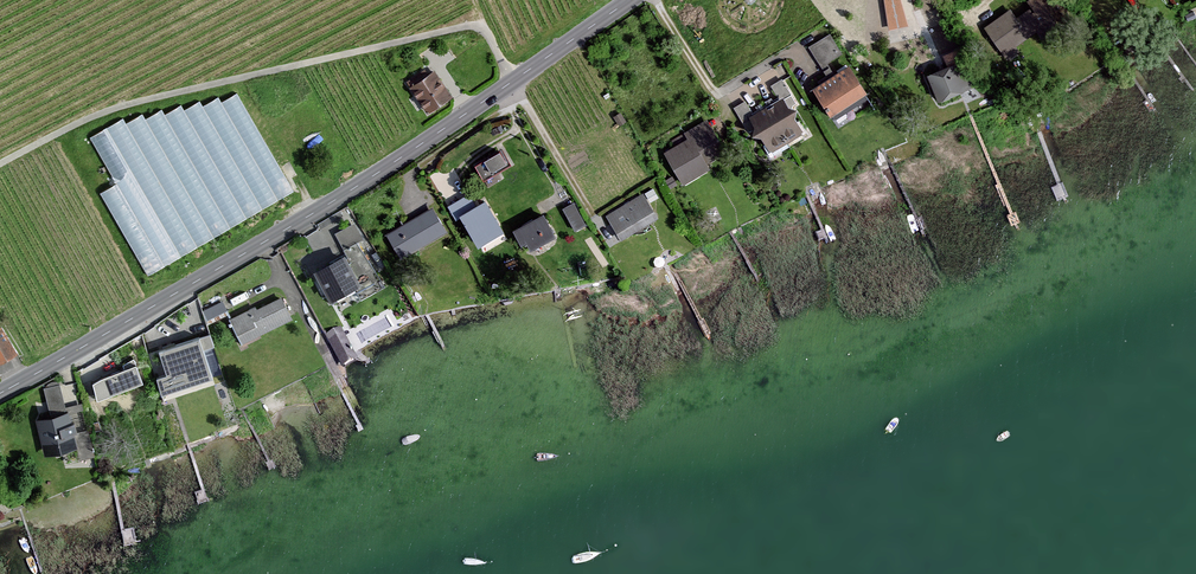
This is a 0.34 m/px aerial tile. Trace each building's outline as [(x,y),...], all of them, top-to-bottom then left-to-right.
[(889,29),(907,26),(900,0),(885,0),(889,29)] [(987,29),(1003,52),(1042,25),(1044,28),(1066,12),(1057,0),(1029,0),(1028,1),(1033,8),(1016,20),(1011,13),(987,29)] [(833,34),(811,47),(820,63),(842,50),(833,34)] [(961,64),(929,78),(939,102),(971,88),(961,64)] [(436,69),(408,86),(427,116),(455,99),(436,69)] [(849,70),(816,90),(832,116),(865,95),(849,70)] [(746,100),(732,106),(741,125),(748,122),(755,136),(766,137),(773,150),(807,133),(792,102),(800,99),(789,76),(771,85),(778,99),(752,112),(746,100)] [(149,269),(297,193),(242,88),(223,98),(221,93),(204,102),(202,98),(187,105),(185,101),(167,110),(165,106),(149,114),(146,110),(129,119),(127,115),(93,132),(119,182),(106,188),(149,269)] [(687,139),(667,150),(685,182),(712,167),(708,159),(724,150),(705,117),(682,130),(687,139)] [(500,153),(475,166),(482,178),(506,165),(500,153)] [(469,195),(449,207),(456,219),(461,217),(478,247),(503,233),(485,202),(476,207),(469,195)] [(643,195),(608,216),(622,240),(657,219),(643,195)] [(574,204),(564,209),(576,231),(585,226),(574,204)] [(432,211),(388,236),(401,257),(444,232),(432,211)] [(543,217),(515,232),(522,246),(527,243),(531,250),(554,238),(543,217)] [(347,257),(318,272),(334,302),(356,290),(362,300),(385,288),(357,243),(363,240),(354,225),(335,235),(347,257)] [(224,300),(203,309),(209,323),(230,314),(224,300)] [(254,310),(231,320),(242,343),(290,320),(281,300),(256,312),(254,310)] [(20,354),(4,326),(0,328),(0,364),(20,354)] [(340,327),(328,334),(343,363),(355,356),(340,327)] [(210,336),(159,353),(167,378),(157,381),(162,396),(212,380),(203,351),(214,347),(210,336)] [(101,380),(92,386),(97,403),(142,385),(134,360),(122,367),(125,372),(101,380)] [(59,386),(44,390),(51,419),(38,423),(46,455),(78,447),(81,460),(93,457),(87,432),(74,436),(69,416),(67,417),(59,386)]
